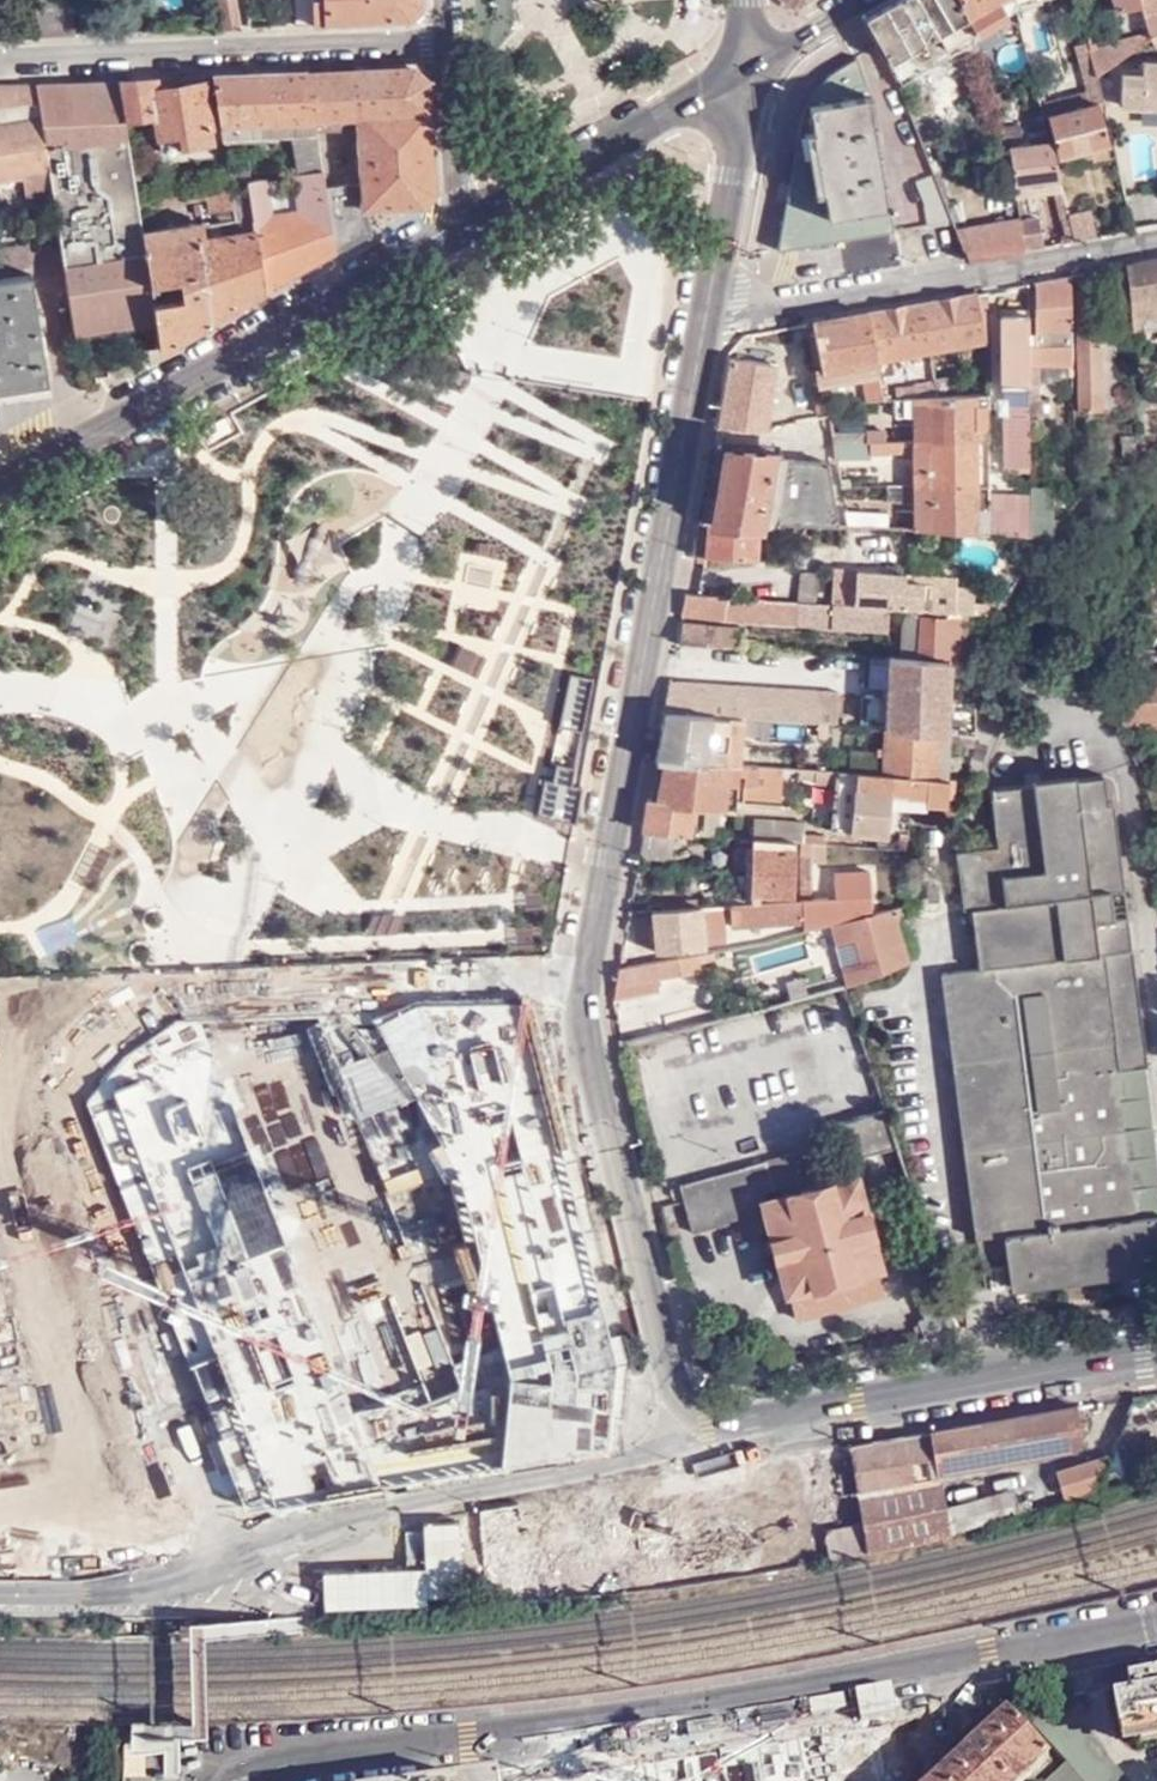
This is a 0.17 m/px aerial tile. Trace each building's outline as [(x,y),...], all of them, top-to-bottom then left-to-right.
[(220,29),(240,27),(233,0),(214,0),(220,29)] [(294,25),(311,24),(309,0),(293,0),(294,25)] [(311,24),(318,24),(407,20),(420,5),(419,0),(309,0),(311,24)] [(805,2),(805,0),(780,0),(790,9),(805,2)] [(961,0),(895,0),(864,17),(884,48),(891,62),(900,83),(979,38),(979,34),(961,0)] [(979,34),(1019,9),(1016,0),(961,0),(979,34)] [(1143,3),(1149,21),(1152,35),(1156,32),(1156,0),(1143,0),(1143,3)] [(1152,35),(1149,21),(1137,24),(1139,31),(1099,41),(1094,23),(1084,24),(1090,49),(1096,73),(1150,37),(1152,35)] [(891,62),(884,48),(872,52),(857,59),(839,70),(825,83),(804,115),(787,190),(776,252),(953,220),(900,83),(891,62)] [(1096,73),(1090,49),(1079,52),(1087,86),(1043,97),(1048,116),(1097,104),(1103,102),(1096,73)] [(1156,104),(1156,61),(1143,61),(1142,71),(1122,71),(1122,102),(1156,104)] [(312,133),(354,127),(354,114),(425,110),(424,82),(409,69),(407,68),(303,73),(312,133)] [(217,138),(281,136),(284,140),(289,174),(317,170),(314,147),(312,133),(303,73),(207,77),(214,124),(217,138)] [(156,153),(186,149),(185,143),(210,139),(208,125),(214,124),(207,77),(155,84),(154,79),(114,81),(118,104),(122,129),(132,127),(130,118),(144,116),(146,129),(152,129),(156,153)] [(87,109),(118,104),(114,81),(59,84),(65,124),(89,119),(87,109)] [(70,335),(152,322),(138,232),(134,209),(133,198),(122,129),(118,104),(87,109),(89,119),(65,124),(59,84),(30,85),(48,194),(70,335)] [(18,176),(21,197),(48,194),(30,85),(0,86),(0,179),(18,176)] [(1097,104),(1048,116),(1057,154),(1107,141),(1097,104)] [(354,114),(357,183),(320,189),(331,254),(368,233),(362,209),(416,206),(430,192),(425,110),(354,114)] [(1049,134),(1045,118),(1026,122),(1029,138),(1049,134)] [(1021,122),(1001,126),(1004,141),(1024,137),(1021,122)] [(1010,148),(1016,197),(1063,191),(1050,140),(1010,148)] [(261,292),(331,254),(320,189),(317,170),(289,174),(295,212),(267,216),(262,178),(244,182),(245,193),(261,292)] [(134,209),(204,199),(205,208),(216,207),(218,223),(192,227),(191,225),(138,232),(157,349),(261,292),(245,193),(227,196),(224,182),(133,198),(134,209)] [(1068,213),(1075,242),(1098,238),(1092,208),(1068,213)] [(957,232),(962,245),(968,262),(1023,252),(1020,228),(1019,221),(957,232)] [(1020,228),(1023,252),(1043,248),(1041,226),(1020,228)] [(1126,266),(1129,332),(1141,331),(1140,317),(1156,316),(1156,260),(1126,266)] [(0,279),(0,388),(40,382),(26,275),(0,279)] [(1070,276),(1035,283),(1035,347),(1038,347),(1069,347),(1070,276)] [(1077,408),(1100,408),(1098,326),(1103,326),(1103,318),(1102,290),(1080,291),(1079,327),(1076,326),(1077,408)] [(984,343),(984,293),(976,296),(918,305),(926,353),(984,343)] [(926,353),(918,305),(865,314),(870,363),(926,353)] [(870,363),(865,314),(808,324),(810,332),(802,333),(809,386),(817,385),(872,376),(870,363)] [(1027,363),(1027,316),(999,315),(1000,386),(1028,386),(1027,363)] [(1098,326),(1100,408),(1112,408),(1111,318),(1103,318),(1103,326),(1098,326)] [(1069,347),(1038,347),(1038,363),(1069,364),(1069,347)] [(726,357),(716,423),(764,427),(773,364),(726,357)] [(939,363),(928,365),(931,384),(942,383),(939,363)] [(1038,363),(1027,363),(1028,386),(1039,385),(1038,363)] [(874,402),(872,381),(855,382),(856,403),(874,402)] [(905,400),(933,398),(931,384),(905,386),(905,400)] [(984,442),(984,395),(945,397),(933,398),(905,400),(886,401),(888,420),(907,421),(908,443),(971,442),(984,442)] [(1042,400),(1028,400),(1028,405),(1028,415),(1042,415),(1042,400)] [(1009,418),(1028,418),(1028,415),(1028,405),(1009,405),(1009,418)] [(1010,470),(1029,471),(1028,418),(1009,418),(1010,470)] [(1120,451),(1133,452),(1132,431),(1120,431),(1120,451)] [(829,446),(864,444),(863,435),(827,436),(829,446)] [(1097,438),(1097,449),(1109,449),(1109,438),(1097,438)] [(972,489),(971,442),(908,443),(910,488),(972,489)] [(866,462),(864,444),(829,446),(832,461),(866,462)] [(890,453),(891,444),(882,444),(882,454),(890,453)] [(805,526),(836,527),(823,464),(766,461),(765,451),(720,450),(708,521),(757,524),(805,526)] [(1029,500),(1030,536),(1047,538),(1063,517),(1050,515),(1050,487),(1029,485),(1029,500)] [(974,533),(972,489),(910,488),(886,488),(886,505),(911,505),(913,530),(974,533)] [(1029,500),(987,498),(987,533),(1030,536),(1029,500)] [(846,528),(887,529),(887,513),(843,512),(846,528)] [(754,561),(757,524),(708,521),(695,521),(689,557),(754,561)] [(970,600),(971,587),(953,586),(954,577),(854,571),(853,595),(831,593),(830,604),(886,607),(904,608),(955,611),(969,612),(970,600)] [(792,624),(792,602),(772,600),(682,594),(679,613),(727,621),(792,624)] [(983,613),(983,601),(970,600),(969,612),(983,613)] [(886,607),(830,604),(792,602),(792,624),(885,630),(886,607)] [(944,660),(953,661),(955,611),(904,608),(902,657),(907,658),(944,660)] [(674,642),(738,646),(741,627),(677,622),(674,642)] [(941,731),(944,677),(944,660),(907,658),(902,657),(885,656),(882,727),(941,731)] [(972,665),(966,662),(953,661),(944,660),(944,677),(972,677),(972,665)] [(725,717),(833,724),(834,691),(667,680),(661,712),(725,717)] [(609,690),(584,683),(571,735),(596,741),(609,690)] [(722,765),(725,717),(661,712),(653,762),(659,762),(717,765),(722,765)] [(944,777),(947,732),(941,731),(882,727),(879,774),(944,777)] [(849,768),(877,770),(878,755),(850,753),(849,768)] [(728,810),(732,766),(722,765),(717,765),(659,762),(653,807),(645,807),(641,834),(684,836),(692,837),(692,816),(685,815),(685,807),(728,810)] [(772,801),(774,768),(737,766),(735,800),(772,801)] [(952,779),(944,777),(879,774),(808,770),(808,781),(830,781),(827,829),(883,833),(883,819),(889,819),(890,791),(922,792),(922,805),(944,806),(945,792),(949,792),(952,779)] [(1131,946),(1116,949),(1108,892),(1123,889),(1111,802),(1104,804),(1102,775),(987,793),(994,847),(952,854),(958,913),(968,911),(977,973),(939,979),(981,1258),(1010,1253),(1014,1290),(1145,1270),(1144,1263),(1156,1261),(1156,1212),(1151,1213),(1130,1067),(1148,1064),(1131,946)] [(591,795),(554,786),(545,821),(582,829),(591,795)] [(792,843),(802,844),(807,844),(820,845),(820,836),(797,835),(798,824),(747,822),(747,840),(748,840),(781,842),(785,843),(792,843)] [(684,836),(641,834),(636,858),(671,863),(675,845),(683,845),(684,836)] [(895,850),(902,851),(905,835),(895,834),(895,850)] [(865,848),(873,849),(875,840),(866,839),(865,848)] [(781,895),(785,843),(781,842),(748,840),(749,850),(730,850),(729,870),(746,872),(746,893),(747,898),(754,898),(754,894),(781,895)] [(798,902),(798,893),(802,844),(792,843),(788,902),(798,902)] [(821,861),(821,845),(820,845),(807,844),(807,861),(821,861)] [(800,932),(826,925),(858,916),(870,912),(867,870),(832,872),(834,898),(799,900),(798,902),(788,902),(728,906),(729,926),(800,920),(800,932)] [(1116,949),(1131,946),(1123,889),(1108,892),(1116,949)] [(698,909),(706,908),(706,897),(691,898),(691,902),(655,905),(655,907),(650,907),(650,913),(695,909),(698,909)] [(836,965),(840,982),(842,988),(905,963),(893,924),(896,905),(858,916),(826,925),(831,945),(849,940),(855,961),(836,965)] [(651,953),(702,949),(698,909),(695,909),(650,913),(648,913),(651,953)] [(613,989),(613,998),(658,992),(656,980),(702,973),(700,957),(616,969),(613,989)] [(195,1020),(211,1017),(208,994),(191,997),(195,1020)] [(464,1249),(298,1257),(303,1362),(333,1361),(335,1406),(490,1399),(493,1393),(489,1311),(549,1343),(537,1107),(513,1093),(512,1071),(404,1013),(369,1077),(473,1133),(479,1256),(464,1249)] [(356,1117),(430,1164),(454,1128),(379,1081),(356,1117)] [(846,1161),(894,1147),(893,1141),(882,1108),(854,1118),(855,1123),(833,1130),(841,1161),(803,1171),(809,1193),(761,1205),(792,1323),(881,1299),(846,1161)] [(791,1158),(762,1165),(768,1188),(797,1182),(791,1158)] [(768,1188),(762,1165),(739,1171),(740,1179),(692,1192),(695,1201),(681,1205),(689,1237),(754,1219),(749,1198),(770,1193),(768,1188)] [(740,1179),(739,1171),(676,1188),(681,1205),(695,1201),(692,1192),(740,1179)] [(0,1232),(0,1310),(139,1304),(135,1225),(0,1232)] [(1079,1408),(848,1448),(855,1496),(861,1526),(866,1554),(913,1542),(968,1529),(966,1518),(949,1521),(939,1466),(1085,1439),(1079,1408)] [(1065,1497),(1104,1487),(1115,1456),(1059,1472),(1065,1497)] [(329,1496),(327,1457),(240,1462),(242,1501),(329,1496)] [(866,1554),(861,1526),(821,1534),(826,1562),(866,1554)] [(1129,1684),(1139,1738),(1156,1734),(1156,1679),(1129,1684)] [(1129,1684),(1109,1688),(1121,1747),(1141,1743),(1156,1740),(1156,1734),(1139,1738),(1129,1684)] [(1014,1707),(1065,1765),(1076,1778),(1079,1780),(1122,1780),(1075,1723),(1071,1696),(1024,1707),(1014,1707)] [(518,1780),(885,1780),(969,1701),(518,1780)] [(939,1780),(1026,1780),(1050,1759),(1007,1714),(942,1777),(928,1763),(925,1767),(939,1780)] [(1076,1778),(1065,1765),(1047,1780),(1079,1780),(1076,1778)] [(921,1771),(932,1780),(939,1780),(925,1767),(921,1771)]
